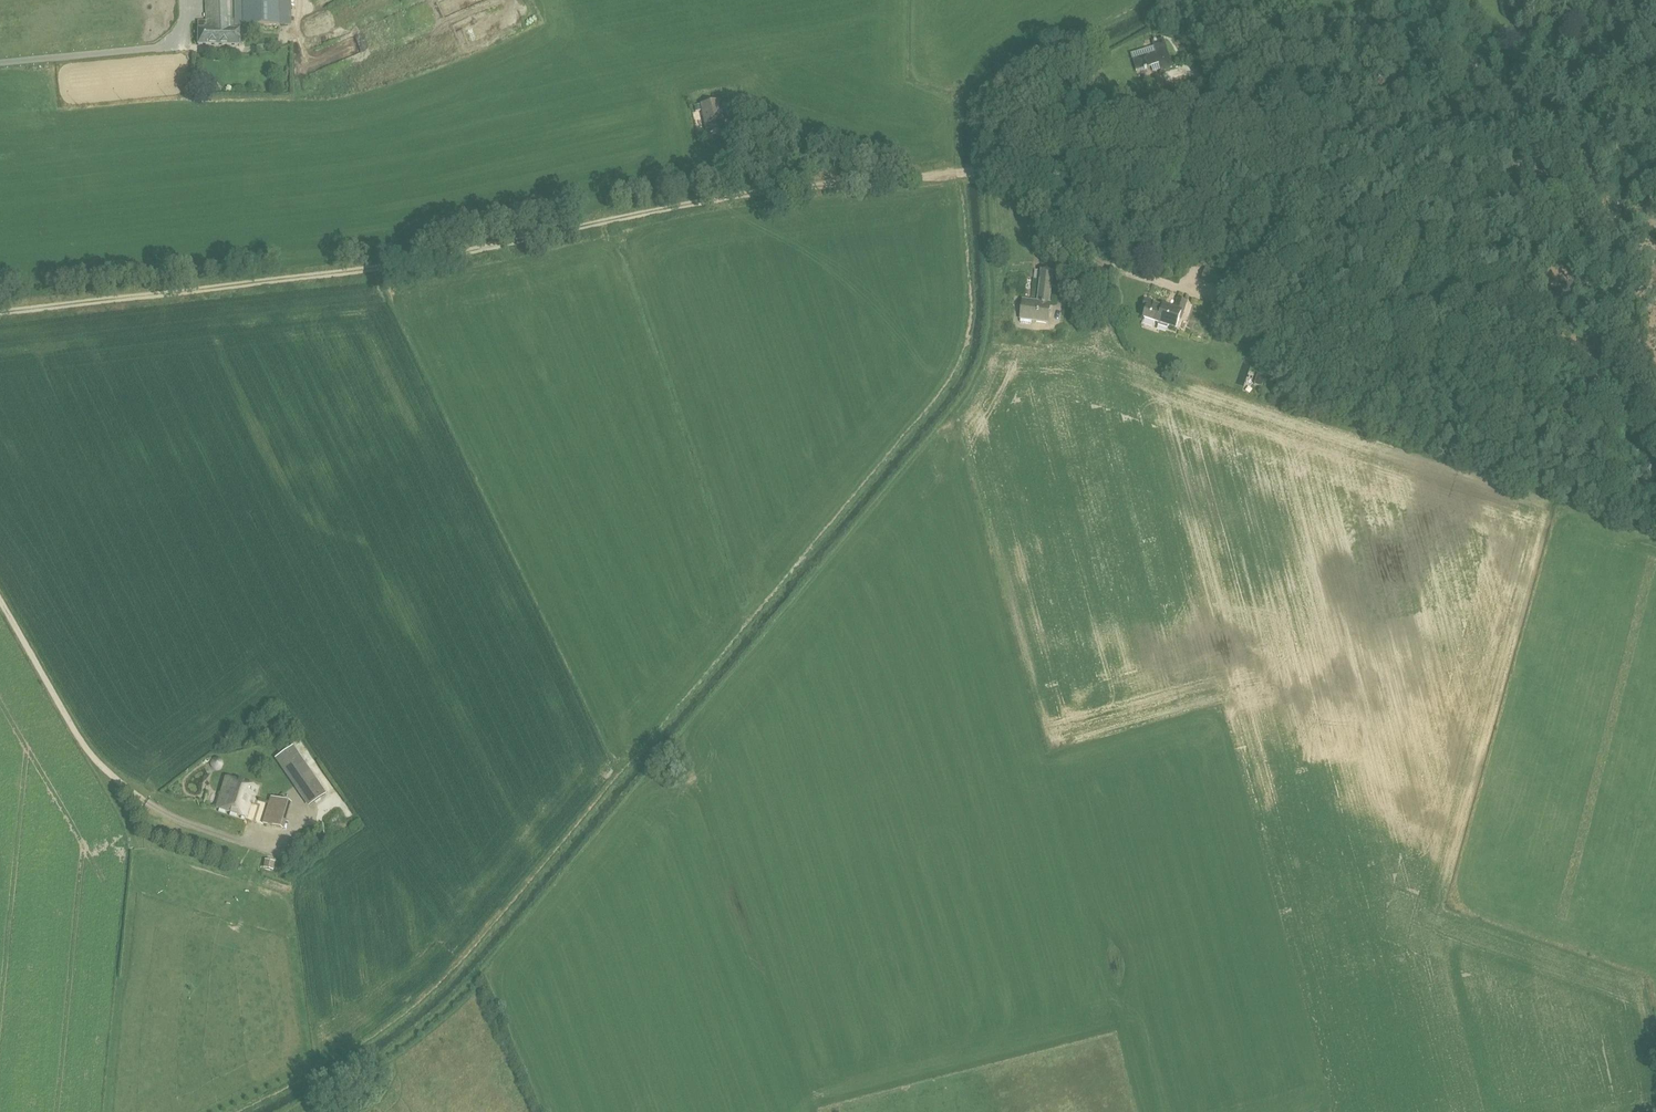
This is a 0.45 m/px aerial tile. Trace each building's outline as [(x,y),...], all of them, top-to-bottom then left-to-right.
[(240,45),(240,29),(234,29),(234,0),(206,0),(206,21),(199,21),(199,29),(198,29),(198,45),(240,45)] [(243,25),(291,25),(291,0),(242,0),(243,25)] [(413,18),(418,31),(428,28),(423,14),(413,18)] [(1176,29),(1170,34),(1174,40),(1180,36),(1176,29)] [(1159,63),(1162,71),(1173,67),(1164,38),(1153,42),(1156,52),(1133,59),(1137,71),(1159,63)] [(1193,58),(1201,65),(1210,56),(1202,49),(1200,51),(1195,46),(1191,50),(1196,54),(1193,58)] [(211,79),(205,74),(196,82),(202,88),(211,79)] [(701,104),(707,134),(725,130),(719,100),(701,104)] [(744,134),(746,141),(758,138),(755,130),(744,134)] [(1021,323),(1031,324),(1032,320),(1048,322),(1051,304),(1050,303),(1053,273),(1042,271),(1038,302),(1023,300),(1021,319),(1021,323)] [(1168,326),(1176,329),(1181,314),(1183,314),(1187,302),(1179,299),(1175,310),(1146,300),(1143,308),(1147,309),(1144,318),(1159,323),(1168,326)] [(1258,375),(1255,385),(1261,388),(1265,377),(1258,375)] [(277,758),(309,805),(326,793),(293,746),(277,758)] [(216,770),(218,770),(219,770),(220,769),(221,768),(222,768),(222,767),(223,766),(223,765),(223,764),(223,762),(223,761),(223,760),(222,759),(221,759),(221,758),(220,758),(219,758),(219,757),(218,757),(217,757),(216,757),(215,758),(214,758),(213,759),(212,760),(211,761),(211,762),(211,763),(211,764),(211,765),(211,766),(211,767),(212,768),(213,768),(213,769),(214,769),(215,770),(216,770)] [(216,808),(245,817),(252,796),(254,796),(257,786),(227,776),(216,808)] [(323,808),(333,802),(328,795),(319,801),(323,808)] [(262,823),(283,830),(286,820),(290,807),(291,803),(270,797),(269,800),(262,823)] [(273,870),(275,862),(265,860),(263,868),(273,870)]
